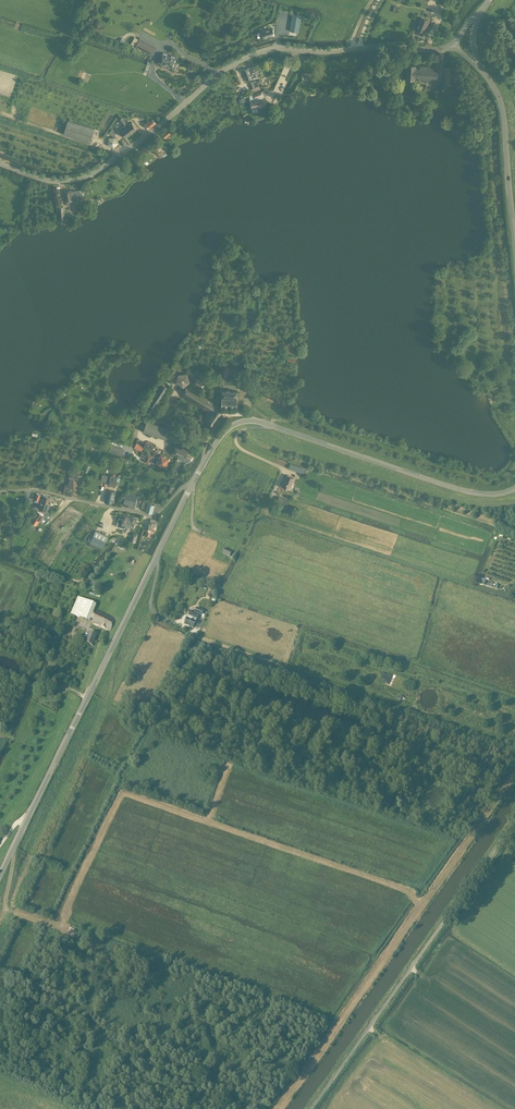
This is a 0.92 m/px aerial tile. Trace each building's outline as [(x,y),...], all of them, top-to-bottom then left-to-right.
[(299,32),(302,15),(293,13),(290,31),(299,32)] [(426,25),(428,20),(421,17),(416,29),(425,32),(428,25),(426,25)] [(264,38),(274,35),(272,28),(262,31),(264,38)] [(151,54),(154,48),(135,38),(131,44),(151,54)] [(172,67),(175,58),(163,53),(159,62),(172,67)] [(438,81),(439,67),(408,64),(407,79),(438,81)] [(247,80),(255,77),(251,67),(249,68),(243,70),(247,80)] [(455,84),(456,68),(445,67),(444,84),(455,84)] [(262,91),(253,94),(249,95),(252,108),(266,106),(264,98),(263,95),(262,91)] [(149,122),(148,121),(145,124),(149,128),(156,123),(152,119),(149,122)] [(91,142),(95,129),(68,120),(64,133),(91,142)] [(125,124),(131,133),(137,129),(132,123),(129,125),(128,123),(126,124),(124,120),(121,122),(124,125),(125,124)] [(124,125),(122,126),(124,129),(122,131),(126,137),(131,133),(125,124),(124,125)] [(171,134),(168,129),(163,134),(166,138),(171,134)] [(116,137),(109,138),(110,136),(107,135),(105,140),(109,141),(108,144),(114,147),(118,143),(116,137)] [(155,146),(152,149),(157,155),(160,152),(155,146)] [(75,204),(74,200),(76,199),(75,191),(73,191),(73,190),(64,191),(66,201),(67,201),(67,206),(75,204)] [(61,216),(62,216),(62,219),(68,218),(67,212),(64,212),(64,207),(59,207),(60,213),(61,216)] [(171,379),(179,366),(173,362),(165,375),(171,379)] [(176,382),(183,387),(190,382),(187,374),(178,374),(176,382)] [(202,389),(207,380),(197,375),(192,383),(202,389)] [(154,414),(170,388),(160,382),(144,408),(154,414)] [(212,427),(223,411),(214,405),(214,400),(191,385),(189,386),(182,396),(196,405),(196,404),(208,411),(202,419),(212,427)] [(237,406),(238,391),(230,391),(230,390),(227,390),(227,391),(222,390),(222,405),(237,406)] [(168,428),(147,421),(143,431),(164,438),(168,428)] [(134,447),(142,451),(144,446),(137,442),(134,447)] [(144,447),(152,450),(154,446),(146,442),(144,447)] [(109,450),(122,456),(125,449),(114,444),(112,444),(112,445),(110,449),(109,450)] [(186,455),(189,449),(177,444),(171,454),(177,457),(180,453),(181,454),(182,453),(186,455)] [(180,453),(177,457),(190,463),(196,453),(189,449),(186,455),(182,453),(181,454),(180,453)] [(153,456),(168,462),(170,457),(155,451),(153,456)] [(165,467),(168,462),(153,456),(147,453),(144,461),(149,464),(150,461),(156,464),(157,463),(165,467)] [(289,469),(299,472),(304,473),(306,468),(301,467),(291,464),(289,469)] [(70,472),(69,479),(68,484),(66,484),(64,492),(72,494),(74,487),(74,480),(77,481),(79,474),(70,472)] [(115,486),(118,477),(111,475),(109,485),(115,486)] [(287,475),(282,486),(290,489),(294,478),(287,475)] [(170,485),(167,492),(172,494),(175,488),(170,485)] [(113,504),(115,492),(107,490),(105,502),(113,504)] [(42,498),(41,500),(39,507),(48,511),(52,498),(43,495),(37,493),(35,499),(39,501),(40,498),(42,498)] [(134,508),(137,496),(126,493),(123,505),(134,508)] [(280,507),(286,509),(289,500),(279,496),(277,503),(281,505),(280,507)] [(152,513),(155,505),(148,503),(146,511),(152,513)] [(38,511),(33,518),(39,521),(43,515),(38,511)] [(136,519),(124,515),(123,519),(119,518),(117,526),(125,528),(125,525),(134,528),(136,519)] [(39,521),(33,518),(24,533),(29,537),(32,532),(39,521)] [(151,519),(148,530),(148,531),(146,531),(145,535),(150,536),(151,532),(151,531),(155,532),(158,521),(151,519)] [(102,548),(108,536),(96,530),(90,542),(102,548)] [(232,551),(225,548),(223,553),(230,557),(232,551)] [(78,597),(70,614),(75,616),(89,622),(90,619),(93,613),(94,609),(96,605),(82,599),(78,597)] [(193,628),(199,615),(201,615),(203,610),(197,608),(195,613),(190,611),(185,625),(193,628)] [(92,620),(92,623),(104,628),(110,630),(115,619),(111,618),(96,611),(95,614),(92,620)] [(92,646),(96,635),(89,632),(85,643),(92,646)]
